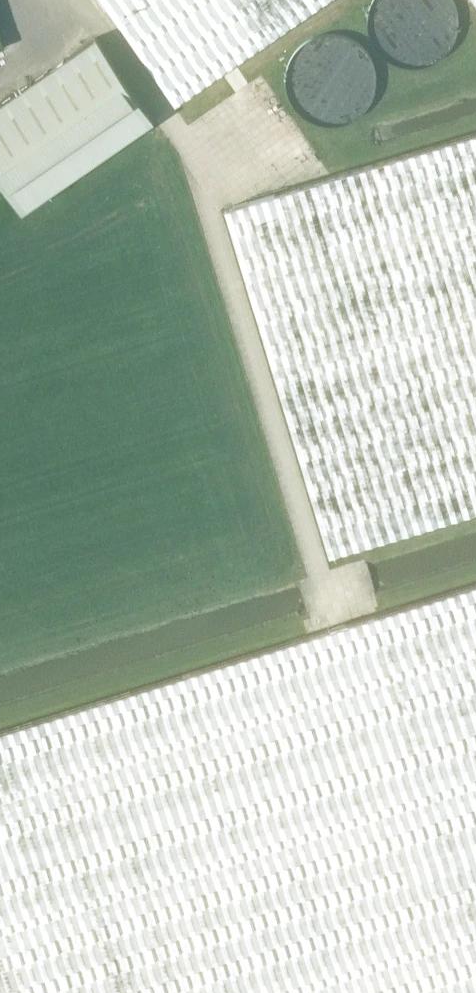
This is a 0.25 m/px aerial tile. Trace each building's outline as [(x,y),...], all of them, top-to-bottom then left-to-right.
[(175,105),(327,0),(103,0),(175,105)] [(454,20),(453,12),(451,4),(449,0),(371,0),(369,3),(367,11),(366,20),(367,28),(369,37),(373,45),(379,52),(386,58),(393,61),(400,64),(409,65),(414,65),(425,62),(434,58),(441,52),(447,45),(451,37),(453,29),(454,21),(454,20)] [(370,79),(370,78),(370,70),(367,63),(364,55),(359,48),(353,43),(345,39),(339,36),(330,35),(324,35),(317,35),(309,38),(303,42),(296,47),(290,54),(286,61),(284,68),(283,78),(284,87),(286,94),(289,102),(295,109),(302,115),(309,119),(317,121),(326,122),(334,121),(342,120),(349,116),(356,111),(362,104),(367,96),(369,88),(370,79)] [(22,211),(154,119),(97,36),(0,103),(0,179),(22,211)] [(329,554),(475,510),(475,132),(225,208),(329,554)] [(0,730),(0,992),(475,992),(475,582),(315,632),(0,730)]
